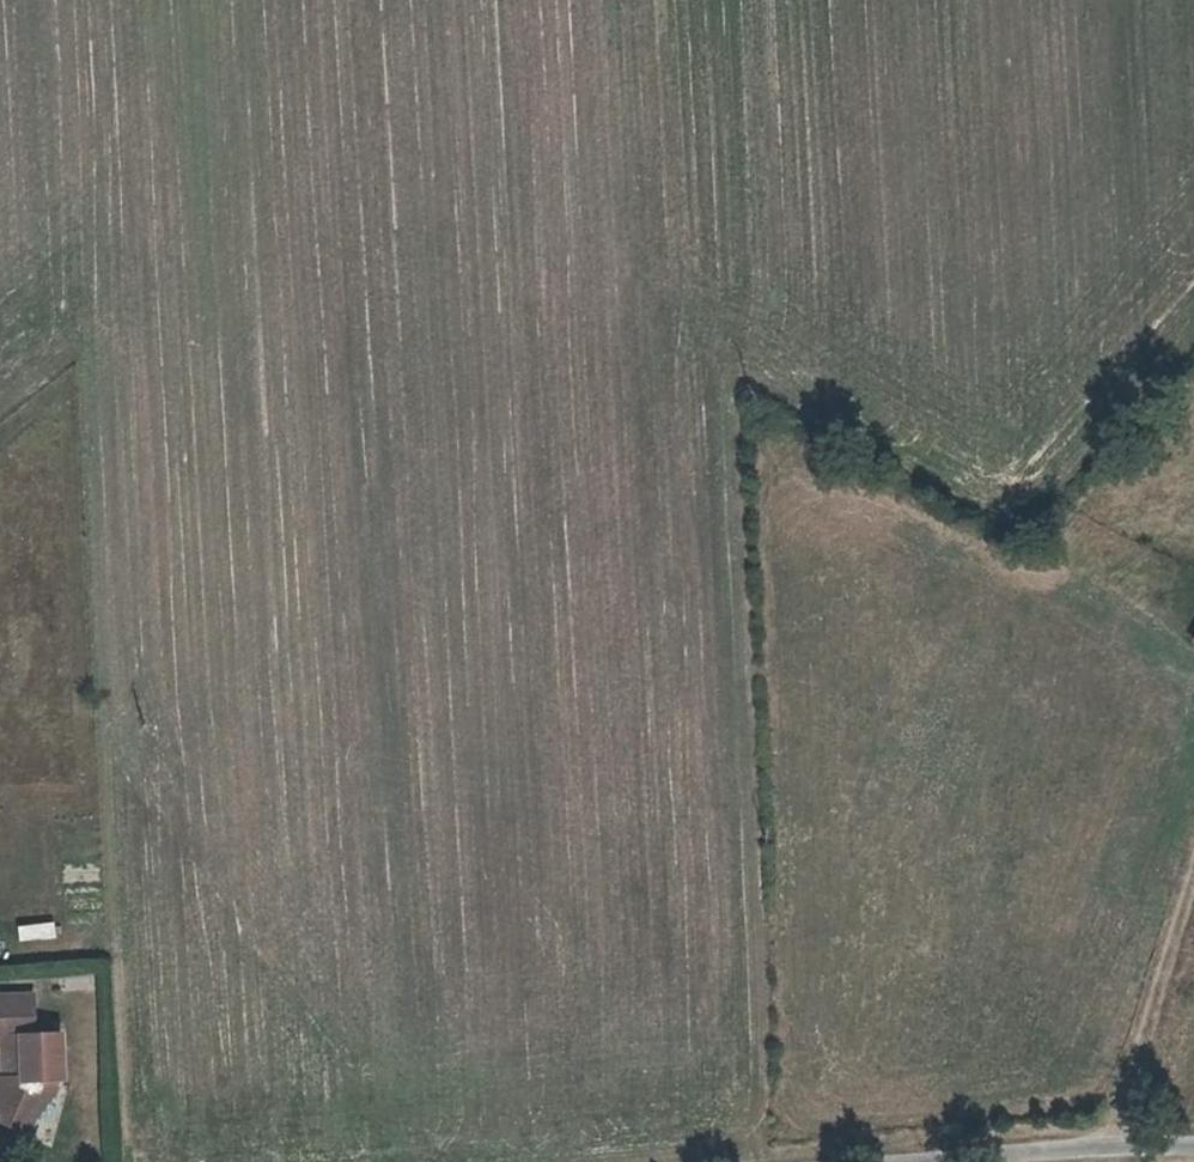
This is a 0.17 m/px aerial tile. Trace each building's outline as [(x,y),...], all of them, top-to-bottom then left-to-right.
[(16,924),(17,941),(56,939),(55,922),(16,924)] [(7,1062),(0,1080),(0,1098),(37,1113),(57,1072),(55,1065),(73,1064),(71,1020),(45,1021),(43,980),(0,981),(0,1022),(13,1022),(16,1061),(7,1062)]
